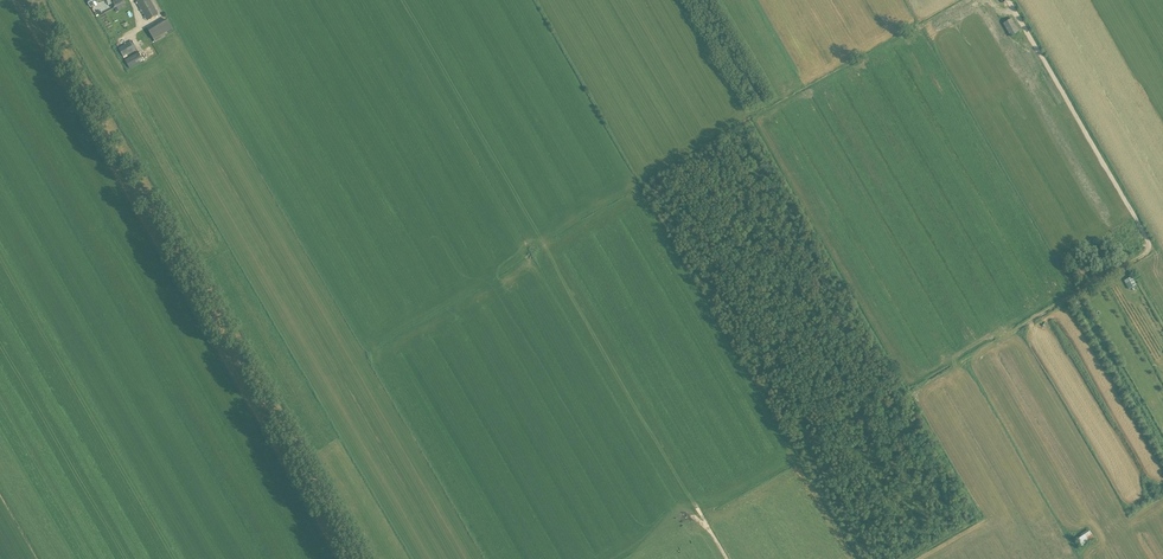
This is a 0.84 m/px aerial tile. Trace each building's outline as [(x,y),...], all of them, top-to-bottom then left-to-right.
[(113,8),(114,8),(118,6),(126,2),(124,0),(111,0),(113,8)] [(147,20),(158,14),(150,0),(136,0),(147,20)] [(1003,23),(1010,36),(1019,31),(1011,18),(1003,23)] [(155,42),(165,36),(164,33),(172,29),(167,20),(148,31),(155,42)] [(124,58),(127,56),(127,54),(136,48),(132,40),(120,47),(118,48),(120,52),(123,56),(124,58)] [(129,68),(143,60),(138,52),(126,59),(125,59),(129,67),(129,68)] [(1080,280),(1087,276),(1080,263),(1073,267),(1080,280)] [(1129,289),(1135,286),(1130,277),(1124,281),(1129,289)] [(1160,496),(1162,494),(1162,492),(1159,485),(1155,488),(1160,496)] [(1144,494),(1150,503),(1154,500),(1148,491),(1144,494)] [(1082,546),(1094,538),(1090,531),(1077,539),(1082,546)]
